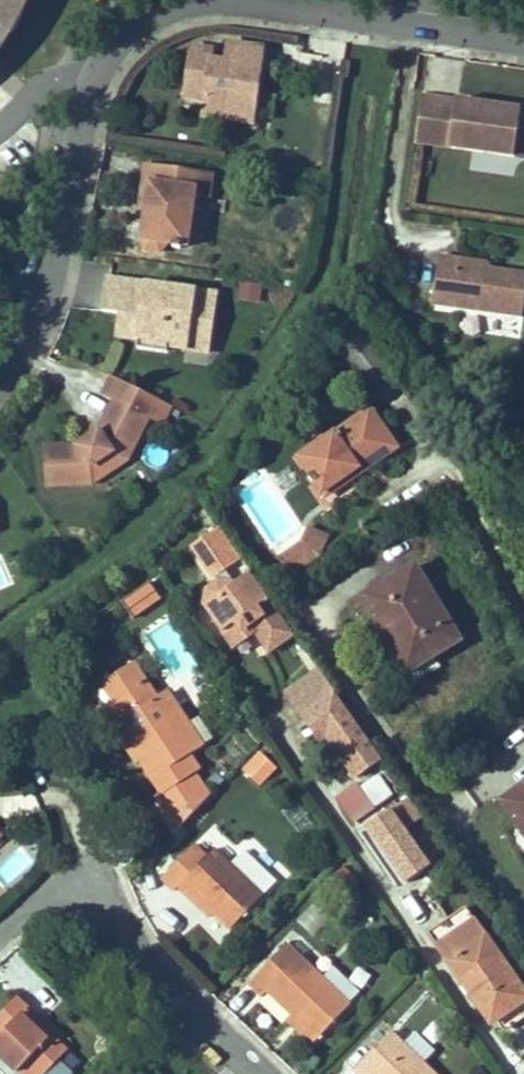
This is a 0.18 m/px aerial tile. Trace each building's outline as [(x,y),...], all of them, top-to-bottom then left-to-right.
[(21,16),(16,13),(22,0),(0,0),(0,50),(3,46),(12,32),(21,16)] [(28,0),(22,0),(16,13),(21,16),(28,0)] [(254,117),(260,76),(250,74),(251,67),(261,68),(264,48),(229,43),(226,62),(213,60),(214,50),(192,46),(185,97),(206,100),(229,103),(227,113),(254,117)] [(260,76),(261,68),(251,67),(250,74),(260,76)] [(519,130),(522,109),(422,95),(415,143),(515,157),(519,130)] [(254,117),(227,113),(229,103),(206,100),(203,117),(253,124),(254,117)] [(519,130),(515,157),(523,158),(523,131),(519,130)] [(188,246),(199,171),(147,164),(140,207),(146,208),(144,225),(142,239),(146,250),(160,252),(168,243),(174,244),(173,247),(181,248),(181,245),(188,246)] [(144,225),(146,208),(140,207),(138,224),(144,225)] [(523,310),(523,274),(491,269),(487,273),(478,262),(439,257),(432,304),(523,317),(523,310)] [(491,269),(488,263),(478,262),(487,273),(491,269)] [(210,336),(216,294),(108,278),(103,311),(121,314),(118,336),(139,339),(138,349),(168,353),(169,346),(186,349),(188,332),(210,336)] [(241,282),(240,298),(262,300),(263,283),(241,282)] [(208,352),(210,336),(188,332),(186,349),(208,352)] [(109,399),(119,379),(111,375),(101,395),(109,399)] [(127,460),(148,418),(162,425),(172,406),(119,379),(109,399),(115,402),(99,433),(82,449),(79,445),(44,447),(46,485),(93,483),(92,466),(112,453),(127,460)] [(396,447),(371,411),(301,459),(323,491),(347,475),(345,472),(356,464),(361,471),(396,447)] [(82,449),(99,433),(96,429),(79,445),(82,449)] [(93,483),(127,460),(112,453),(92,466),(93,483)] [(326,495),(361,471),(356,464),(345,472),(347,475),(323,491),(326,495)] [(207,536),(205,564),(218,582),(208,589),(205,604),(223,632),(245,617),(255,631),(269,652),(295,633),(272,601),(221,527),(207,536)] [(319,557),(329,536),(309,527),(302,542),(279,557),(292,576),(319,557)] [(205,564),(207,536),(193,546),(205,564)] [(459,642),(415,567),(362,598),(377,623),(371,627),(381,644),(392,637),(412,670),(433,657),(459,642)] [(133,618),(162,599),(150,582),(122,602),(133,618)] [(233,646),(255,631),(245,617),(223,632),(233,646)] [(412,670),(392,637),(381,644),(405,681),(414,683),(440,668),(433,657),(412,670)] [(190,755),(203,746),(191,727),(186,730),(176,737),(153,701),(157,698),(134,663),(100,684),(123,719),(119,722),(132,742),(143,759),(139,762),(161,796),(196,773),(200,771),(190,755)] [(353,717),(336,692),(303,714),(320,741),(328,736),(353,717)] [(186,730),(162,695),(157,698),(153,701),(176,737),(186,730)] [(383,759),(353,717),(328,736),(356,777),(383,759)] [(143,759),(132,742),(125,747),(136,763),(139,762),(143,759)] [(260,786),(278,768),(258,749),(241,767),(260,786)] [(167,815),(206,790),(196,773),(161,796),(157,799),(167,815)] [(375,807),(358,783),(335,799),(352,823),(375,807)] [(502,802),(523,833),(523,786),(502,802)] [(172,835),(210,796),(206,790),(167,815),(161,819),(172,835)] [(401,839),(392,826),(372,840),(381,854),(401,839)] [(231,929),(276,882),(244,850),(230,865),(213,849),(206,857),(194,845),(162,877),(175,890),(179,886),(182,883),(213,912),(231,929)] [(182,883),(179,886),(210,916),(213,912),(182,883)] [(467,908),(430,933),(492,1025),(499,1019),(523,1002),(523,991),(467,908)] [(512,943),(495,919),(489,923),(506,947),(512,943)] [(348,1004),(360,992),(334,967),(322,978),(286,944),(249,984),(262,997),(268,991),(293,1015),(318,1039),(350,1005),(348,1004)] [(68,1050),(52,1034),(47,1039),(22,1015),(29,1008),(17,997),(0,1016),(0,1030),(3,1033),(0,1037),(0,1057),(17,1073),(26,1064),(36,1073),(45,1073),(68,1050)] [(523,1016),(523,1002),(499,1019),(505,1029),(523,1016)] [(318,1039),(293,1015),(288,1020),(313,1044),(318,1039)] [(423,1064),(434,1052),(415,1033),(404,1045),(391,1032),(355,1070),(359,1073),(434,1073),(423,1064)] [(26,1064),(17,1073),(18,1073),(36,1073),(26,1064)]
